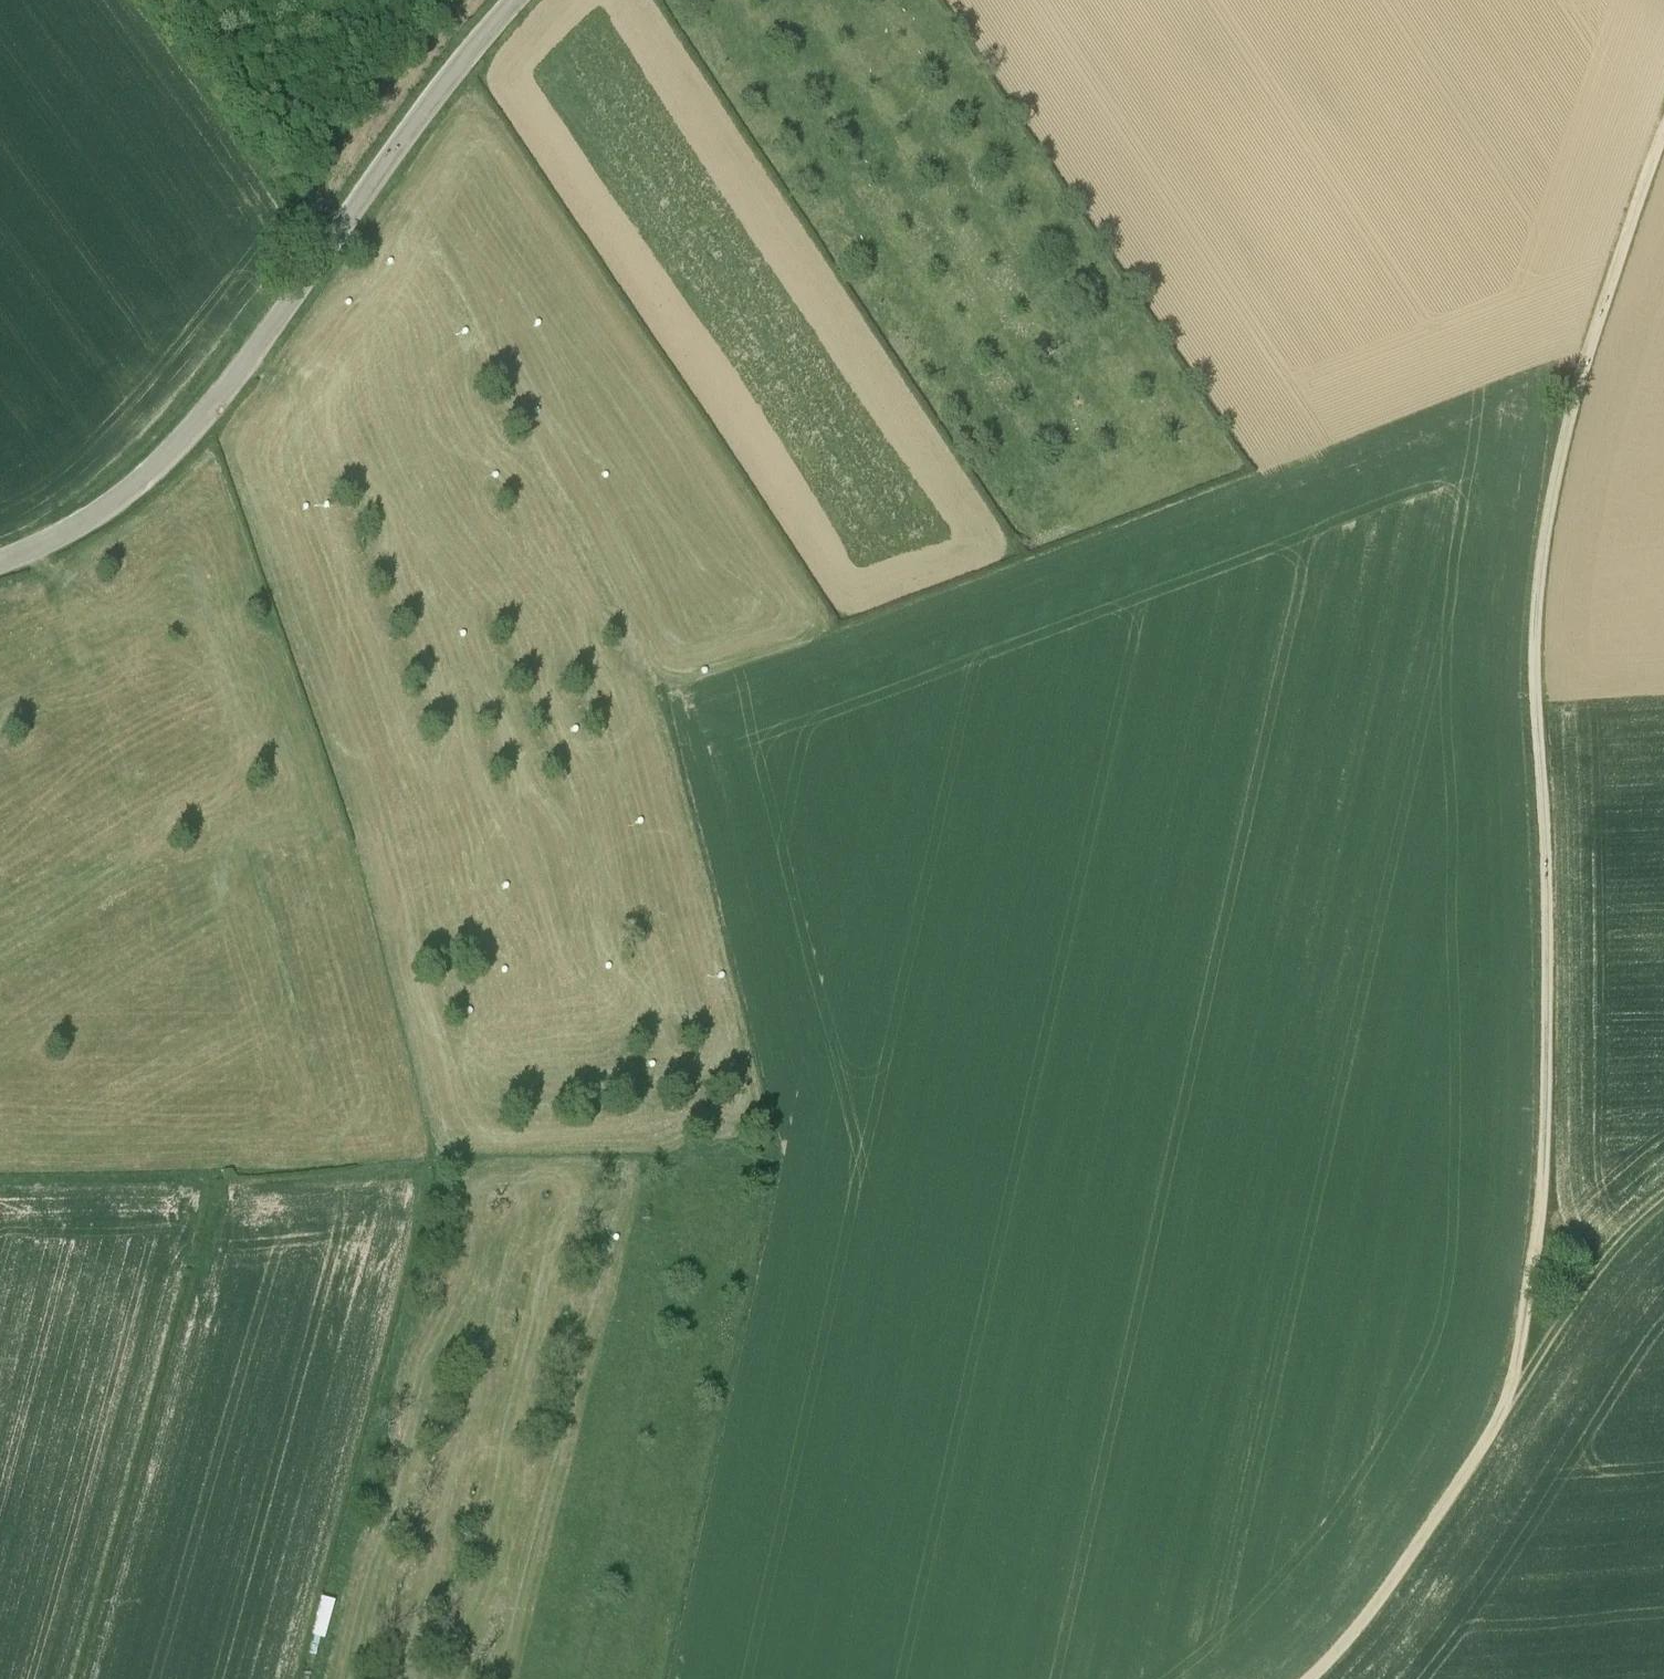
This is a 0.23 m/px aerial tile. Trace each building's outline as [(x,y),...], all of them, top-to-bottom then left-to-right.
[(324,1653),(334,1598),(321,1596),(311,1650),(324,1653)]
